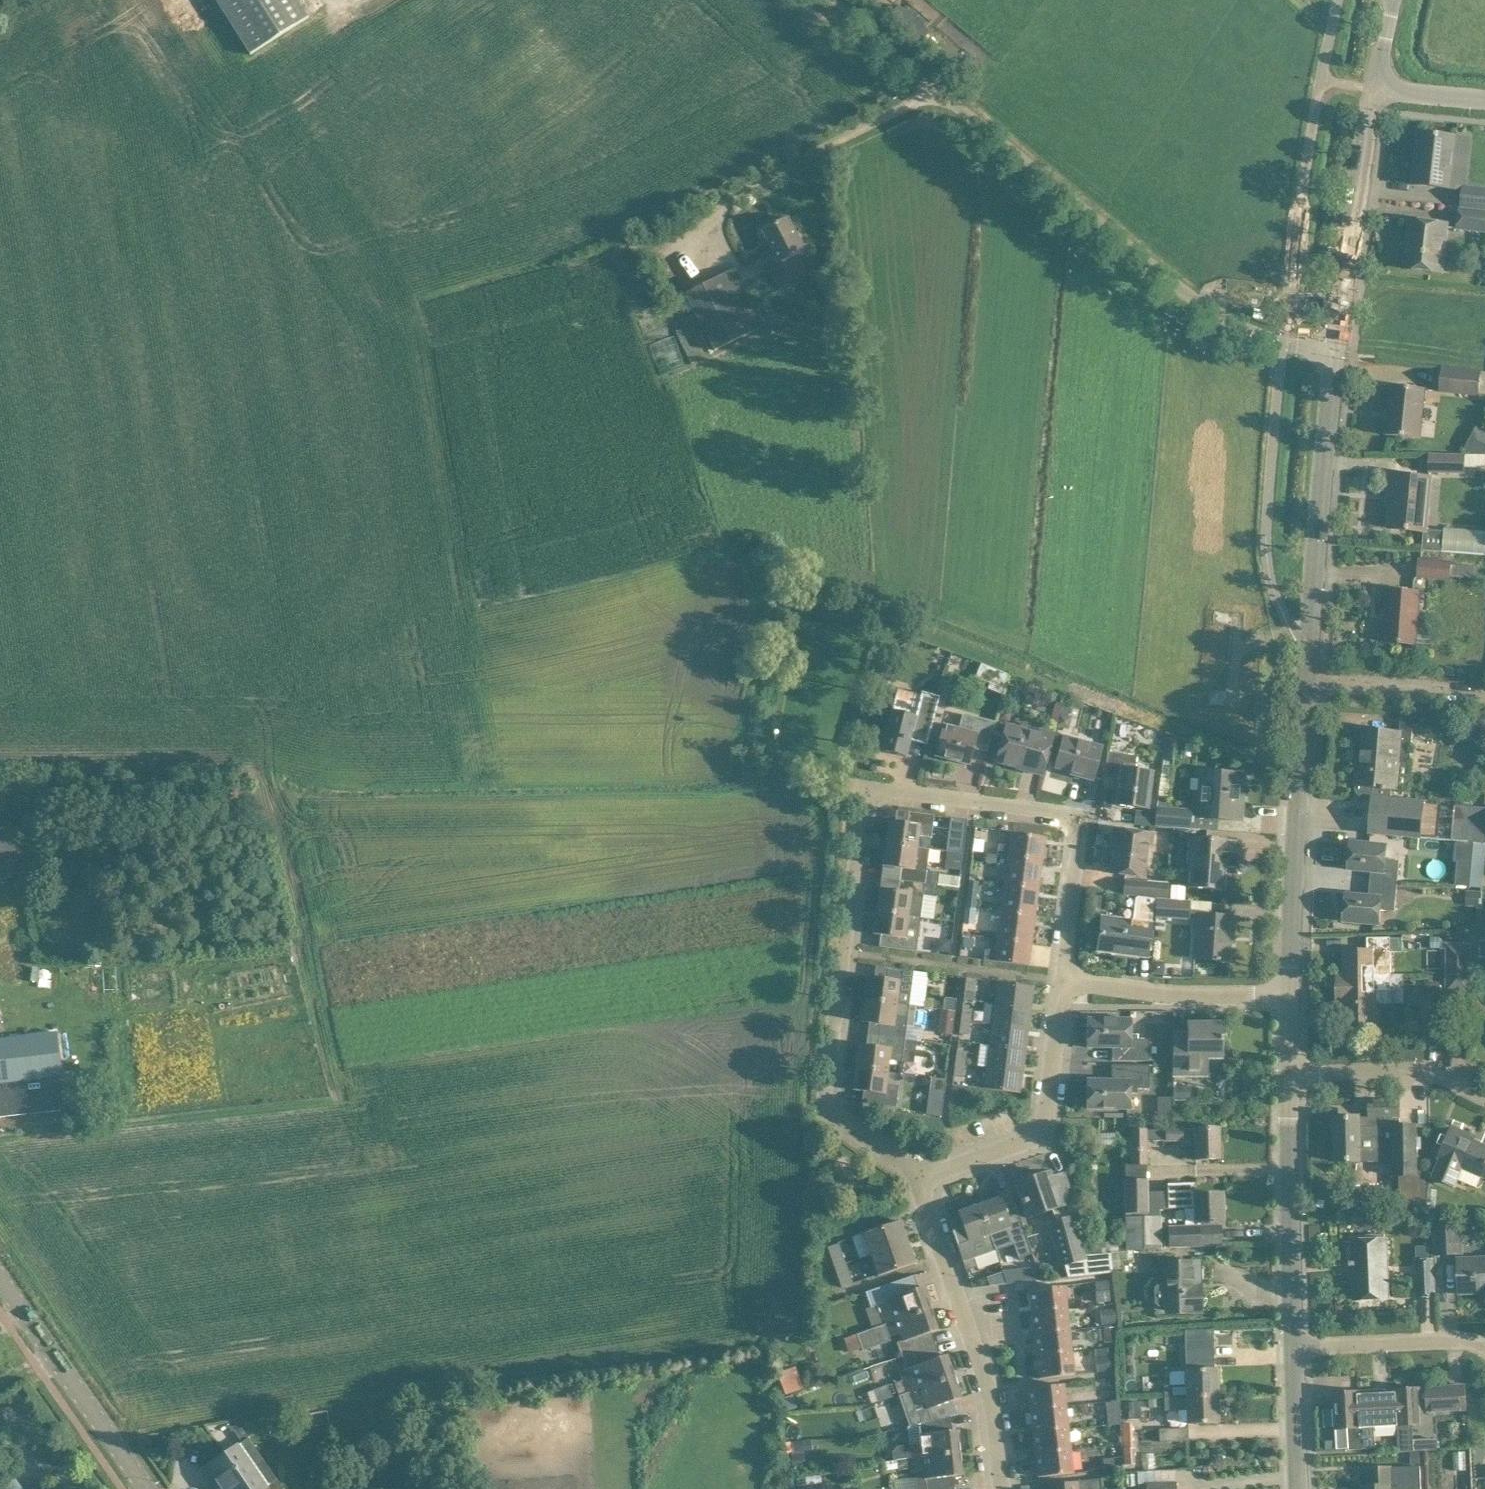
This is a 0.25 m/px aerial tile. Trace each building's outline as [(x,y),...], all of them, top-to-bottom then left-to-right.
[(251,55),(308,19),(296,0),(215,0),(251,55)] [(899,6),(885,21),(886,22),(915,48),(919,43),(929,32),(899,6)] [(1420,161),(1416,161),(1414,185),(1452,189),(1457,137),(1419,133),(1419,134),(1423,135),(1420,161)] [(1464,187),(1461,207),(1484,210),(1484,189),(1464,187)] [(1484,232),(1484,212),(1460,209),(1458,229),(1484,232)] [(762,231),(771,250),(761,255),(777,289),(804,275),(795,256),(804,252),(787,218),(762,231)] [(1443,273),(1448,224),(1410,220),(1408,238),(1411,239),(1407,268),(1405,268),(1405,269),(1443,273)] [(765,327),(735,270),(684,295),(714,352),(765,327)] [(1259,306),(1260,297),(1252,297),(1251,306),(1259,306)] [(1440,390),(1479,395),(1482,372),(1442,368),(1440,390)] [(1386,435),(1420,439),(1426,389),(1392,385),(1386,435)] [(1464,450),(1476,456),(1484,456),(1484,431),(1477,426),(1464,450)] [(1430,457),(1430,472),(1464,473),(1465,473),(1466,457),(1464,457),(1430,457)] [(1392,474),(1390,492),(1394,493),(1391,528),(1425,532),(1430,478),(1392,474)] [(1443,552),(1484,555),(1484,531),(1445,528),(1444,541),(1443,552)] [(1450,563),(1420,561),(1419,577),(1449,579),(1450,563)] [(1420,593),(1408,592),(1388,591),(1385,642),(1416,644),(1420,593)] [(994,670),(989,683),(1002,688),(1007,675),(994,670)] [(910,702),(899,699),(895,704),(882,750),(906,757),(911,741),(916,743),(918,737),(927,740),(926,745),(927,746),(929,740),(933,723),(940,698),(922,693),(917,711),(910,702)] [(933,723),(929,740),(940,743),(936,757),(969,765),(973,749),(974,744),(986,747),(985,752),(986,752),(991,733),(994,722),(965,714),(961,728),(945,723),(944,726),(933,723)] [(1358,767),(1356,786),(1392,788),(1402,789),(1409,785),(1413,724),(1431,726),(1431,716),(1402,714),(1400,733),(1366,730),(1361,767),(1358,767)] [(1029,771),(1043,775),(1048,755),(1054,734),(1040,731),(1039,735),(1006,727),(997,761),(1029,770),(1029,771)] [(1079,778),(1093,781),(1103,745),(1064,735),(1055,769),(1080,775),(1079,778)] [(1117,806),(1137,808),(1147,809),(1152,774),(1135,772),(1137,756),(1108,752),(1103,789),(1119,791),(1117,806)] [(1240,775),(1210,773),(1203,772),(1199,818),(1241,821),(1243,805),(1237,804),(1240,775)] [(1156,809),(1158,809),(1157,826),(1190,828),(1191,812),(1166,810),(1167,801),(1170,779),(1168,778),(1169,776),(1161,774),(1156,809)] [(1373,798),(1370,834),(1390,836),(1420,838),(1423,802),(1373,798)] [(1467,843),(1474,844),(1484,845),(1484,808),(1471,807),(1467,843)] [(1136,810),(1134,825),(1153,827),(1155,813),(1136,810)] [(889,822),(886,844),(928,850),(929,838),(931,838),(934,816),(897,811),(895,823),(889,822)] [(951,818),(949,838),(947,852),(963,854),(967,820),(951,818)] [(1150,834),(1114,830),(1112,844),(1115,844),(1111,874),(1144,878),(1150,834)] [(8,879),(23,875),(13,831),(0,834),(0,881),(8,879)] [(1009,857),(1009,859),(1042,863),(1045,838),(1011,833),(1010,847),(999,845),(997,855),(1009,857)] [(1225,891),(1226,868),(1238,868),(1240,842),(1228,842),(1228,840),(1208,839),(1189,837),(1187,868),(1190,868),(1189,889),(1225,891)] [(974,839),(973,851),(982,852),(984,841),(974,839)] [(1371,884),(1398,886),(1400,861),(1386,860),(1387,846),(1352,842),(1349,870),(1372,872),(1371,884)] [(900,881),(938,886),(958,888),(959,882),(939,880),(939,874),(927,872),(930,850),(928,850),(886,844),(883,866),(901,869),(900,881)] [(1474,844),(1471,886),(1484,887),(1484,880),(1484,845),(1474,844)] [(1039,889),(1042,863),(1009,859),(1006,885),(1039,889)] [(877,912),(908,916),(921,918),(923,896),(937,898),(938,886),(900,881),(882,878),(877,912)] [(1125,881),(1124,897),(1168,899),(1169,884),(1125,881)] [(969,883),(967,894),(977,895),(979,884),(979,883),(969,882),(969,883)] [(1382,911),(1396,912),(1398,886),(1371,884),(1370,896),(1347,894),(1344,922),(1381,925),(1382,911)] [(1035,915),(1039,889),(1006,885),(1002,911),(1035,915)] [(1102,917),(1098,952),(1147,958),(1150,938),(1152,924),(1154,900),(1138,898),(1137,898),(1136,898),(1133,922),(1122,920),(1102,917)] [(1191,903),(1159,901),(1158,918),(1190,920),(1191,903)] [(1032,941),(1035,915),(1002,911),(999,936),(1032,941)] [(921,918),(908,916),(877,912),(875,935),(881,935),(879,947),(891,949),(916,952),(921,918)] [(1194,959),(1228,961),(1229,943),(1227,943),(1228,934),(1234,934),(1235,918),(1197,915),(1194,959)] [(1029,966),(1032,941),(999,936),(997,952),(986,950),(984,961),(1029,966)] [(1391,938),(1388,938),(1368,938),(1368,951),(1345,952),(1345,976),(1338,976),(1338,995),(1345,995),(1346,1030),(1356,1030),(1356,1032),(1359,1032),(1359,1030),(1376,1030),(1376,991),(1392,991),(1391,952),(1403,952),(1403,938),(1391,939),(1391,938)] [(938,940),(936,953),(948,955),(950,941),(938,940)] [(1470,985),(1471,944),(1448,944),(1447,986),(1447,993),(1470,993),(1470,985)] [(869,978),(866,1000),(909,1006),(916,1007),(924,1008),(929,974),(920,973),(912,972),(888,969),(876,967),(874,979),(869,978)] [(968,978),(968,979),(966,991),(974,992),(976,979),(968,978)] [(1426,982),(1426,997),(1423,997),(1424,1030),(1445,1029),(1444,996),(1441,996),(1441,982),(1426,982)] [(998,983),(995,1004),(1031,1009),(1034,987),(998,983)] [(943,1010),(945,1011),(955,1012),(956,1000),(945,998),(943,1010)] [(866,1000),(863,1023),(870,1023),(869,1035),(879,1036),(905,1040),(906,1026),(914,1027),(916,1007),(909,1006),(866,1000)] [(1028,1030),(1031,1009),(995,1004),(992,1025),(1028,1030)] [(963,1008),(962,1021),(971,1021),(972,1009),(963,1008)] [(1150,1060),(1150,1040),(1138,1040),(1138,1036),(1131,1036),(1131,1020),(1088,1019),(1088,1048),(1112,1048),(1112,1062),(1150,1062),(1150,1060)] [(970,1033),(971,1021),(962,1021),(961,1033),(970,1033)] [(1025,1051),(1028,1030),(992,1025),(990,1047),(1025,1051)] [(1189,1035),(1173,1035),(1173,1047),(1173,1066),(1173,1076),(1206,1076),(1206,1059),(1221,1059),(1221,1042),(1223,1042),(1223,1038),(1221,1038),(1221,1025),(1189,1025),(1189,1035)] [(64,1111),(55,1034),(0,1040),(0,1118),(64,1111)] [(860,1046),(857,1068),(888,1072),(890,1062),(890,1060),(902,1062),(914,1064),(917,1041),(912,1041),(905,1040),(879,1036),(869,1035),(868,1042),(867,1047),(860,1046)] [(1023,1073),(1025,1051),(990,1047),(987,1068),(1023,1073)] [(1173,1047),(1157,1047),(1157,1066),(1173,1066),(1173,1047)] [(958,1063),(966,1064),(967,1051),(959,1050),(958,1063)] [(964,1076),(966,1064),(958,1063),(956,1075),(964,1076)] [(1137,1089),(1149,1089),(1149,1066),(1132,1066),(1112,1066),(1112,1081),(1087,1081),(1087,1109),(1130,1110),(1130,1094),(1137,1094),(1137,1089)] [(857,1068),(854,1091),(864,1092),(863,1104),(896,1108),(899,1088),(899,1086),(887,1085),(888,1072),(857,1068)] [(1020,1094),(1023,1073),(987,1068),(984,1089),(1020,1094)] [(930,1091),(944,1093),(946,1081),(932,1079),(930,1091)] [(1169,1096),(1169,1115),(1187,1115),(1187,1096),(1169,1096)] [(1395,1145),(1395,1176),(1401,1176),(1401,1209),(1418,1209),(1418,1176),(1418,1146),(1417,1126),(1401,1126),(1400,1101),(1370,1102),(1370,1117),(1336,1118),(1337,1162),(1361,1162),(1361,1153),(1382,1153),(1386,1149),(1387,1145),(1395,1145)] [(1220,1129),(1200,1129),(1131,1132),(1132,1166),(1147,1165),(1146,1143),(1181,1142),(1181,1147),(1193,1147),(1194,1161),(1221,1160),(1220,1129)] [(1483,1177),(1484,1173),(1484,1150),(1468,1143),(1471,1136),(1454,1129),(1442,1157),(1444,1157),(1435,1178),(1455,1186),(1463,1168),(1483,1177)] [(1017,1185),(1023,1203),(1029,1218),(1055,1209),(1060,1221),(1055,1222),(1051,1229),(1061,1266),(1065,1265),(1068,1278),(1086,1276),(1086,1275),(1113,1273),(1113,1270),(1115,1270),(1114,1254),(1111,1254),(1111,1255),(1087,1256),(1087,1260),(1086,1260),(1072,1218),(1073,1203),(1070,1193),(1063,1174),(1051,1179),(1049,1173),(1017,1185)] [(1147,1183),(1126,1183),(1126,1212),(1147,1212),(1147,1193),(1147,1183)] [(1175,1185),(1167,1185),(1167,1193),(1168,1209),(1194,1208),(1195,1223),(1218,1223),(1223,1223),(1222,1195),(1195,1195),(1195,1184),(1175,1185)] [(1001,1199),(979,1206),(990,1236),(994,1246),(1014,1239),(1020,1258),(1032,1253),(1021,1221),(1014,1202),(1003,1206),(1001,1199)] [(950,1225),(964,1263),(995,1252),(994,1246),(990,1236),(979,1206),(958,1213),(961,1221),(950,1225)] [(1147,1218),(1127,1218),(1127,1250),(1161,1249),(1161,1218),(1147,1218)] [(863,1234),(871,1255),(908,1243),(900,1221),(863,1234)] [(1195,1227),(1171,1228),(1171,1248),(1200,1247),(1220,1246),(1219,1226),(1218,1226),(1218,1223),(1195,1223),(1195,1227)] [(1463,1225),(1435,1227),(1436,1253),(1464,1252),(1463,1237),(1481,1236),(1481,1226),(1463,1227),(1463,1225)] [(1353,1267),(1355,1300),(1389,1298),(1388,1278),(1386,1240),(1343,1242),(1343,1243),(1352,1242),(1353,1263),(1350,1263),(1351,1267),(1353,1267)] [(871,1255),(878,1277),(915,1264),(908,1243),(871,1255)] [(828,1248),(835,1268),(845,1264),(839,1244),(828,1248)] [(1483,1302),(1484,1302),(1484,1256),(1458,1257),(1460,1294),(1483,1293),(1483,1302)] [(1417,1261),(1418,1277),(1419,1297),(1435,1296),(1433,1260),(1417,1261)] [(852,1284),(845,1264),(835,1268),(842,1288),(852,1284)] [(1168,1285),(1159,1285),(1154,1290),(1155,1305),(1159,1308),(1168,1308),(1168,1312),(1198,1311),(1198,1290),(1193,1290),(1192,1265),(1167,1266),(1168,1285)] [(1029,1269),(1018,1270),(1020,1283),(1033,1282),(1029,1269)] [(998,1274),(1001,1288),(1020,1284),(1017,1270),(998,1274)] [(871,1308),(877,1306),(884,1325),(931,1309),(923,1287),(901,1295),(896,1282),(877,1289),(865,1293),(871,1308)] [(1065,1287),(1050,1289),(1030,1291),(1032,1313),(1068,1309),(1065,1287)] [(903,1341),(897,1343),(902,1357),(935,1345),(931,1333),(938,1330),(931,1309),(884,1325),(857,1334),(863,1351),(891,1341),(889,1337),(900,1334),(903,1341)] [(1068,1309),(1032,1313),(1035,1335),(1070,1331),(1068,1309)] [(1035,1335),(1037,1357),(1073,1353),(1070,1331),(1035,1335)] [(900,1395),(954,1377),(947,1355),(939,1358),(935,1345),(902,1357),(906,1369),(899,1372),(903,1381),(896,1384),(900,1395)] [(1170,1386),(1165,1386),(1165,1399),(1217,1398),(1216,1370),(1214,1370),(1214,1348),(1187,1349),(1188,1371),(1186,1371),(1186,1372),(1172,1373),(1170,1376),(1170,1386)] [(1073,1353),(1037,1357),(1040,1379),(1075,1376),(1073,1353)] [(924,1402),(927,1410),(962,1398),(954,1377),(900,1395),(905,1409),(924,1402)] [(892,1398),(888,1385),(878,1389),(882,1402),(892,1398)] [(1063,1385),(1028,1389),(1031,1411),(1066,1408),(1063,1385)] [(1466,1386),(1450,1387),(1427,1388),(1429,1413),(1467,1410),(1466,1386)] [(1423,1409),(1422,1389),(1396,1390),(1396,1394),(1398,1394),(1399,1422),(1398,1422),(1398,1426),(1400,1453),(1414,1452),(1413,1425),(1424,1425),(1423,1409)] [(1363,1450),(1363,1449),(1362,1424),(1361,1424),(1359,1396),(1360,1396),(1360,1392),(1334,1393),(1336,1430),(1348,1429),(1349,1442),(1346,1442),(1346,1451),(1363,1450)] [(1362,1424),(1363,1449),(1376,1449),(1375,1427),(1398,1426),(1398,1422),(1399,1422),(1398,1394),(1396,1394),(1360,1396),(1359,1396),(1361,1424),(1362,1424)] [(1217,1398),(1165,1399),(1166,1412),(1187,1411),(1188,1425),(1198,1424),(1218,1424),(1217,1398)] [(881,1431),(877,1405),(860,1408),(864,1434),(881,1431)] [(1031,1411),(1033,1434),(1068,1430),(1066,1408),(1031,1411)] [(950,1418),(919,1424),(922,1446),(897,1449),(892,1453),(893,1461),(897,1460),(960,1453),(958,1430),(953,1431),(950,1418)] [(1144,1421),(1132,1422),(1132,1445),(1144,1445),(1144,1421)] [(245,1425),(231,1428),(242,1443),(249,1439),(253,1436),(245,1425)] [(1189,1442),(1189,1429),(1160,1430),(1160,1443),(1189,1442)] [(1068,1430),(1033,1434),(1036,1456),(1071,1452),(1068,1430)] [(802,1441),(792,1442),(793,1452),(803,1450),(802,1441)] [(1336,1441),(1326,1441),(1326,1450),(1336,1450),(1336,1441)] [(204,1470),(214,1484),(218,1482),(222,1488),(283,1488),(277,1480),(268,1487),(239,1446),(221,1458),(204,1470)] [(1149,1468),(1165,1468),(1164,1447),(1149,1447),(1149,1468)] [(1462,1464),(1472,1467),(1476,1451),(1466,1448),(1462,1464)] [(1038,1478),(1073,1474),(1071,1452),(1036,1456),(1038,1478)] [(1420,1452),(1411,1452),(1411,1466),(1421,1466),(1420,1452)] [(960,1453),(897,1460),(898,1470),(912,1468),(912,1470),(924,1469),(927,1488),(955,1488),(953,1477),(963,1476),(960,1453)] [(1362,1487),(1362,1488),(1422,1488),(1421,1467),(1393,1468),(1393,1466),(1368,1468),(1369,1487),(1362,1487)] [(1101,1479),(1064,1484),(1065,1488),(1102,1488),(1101,1479)]
